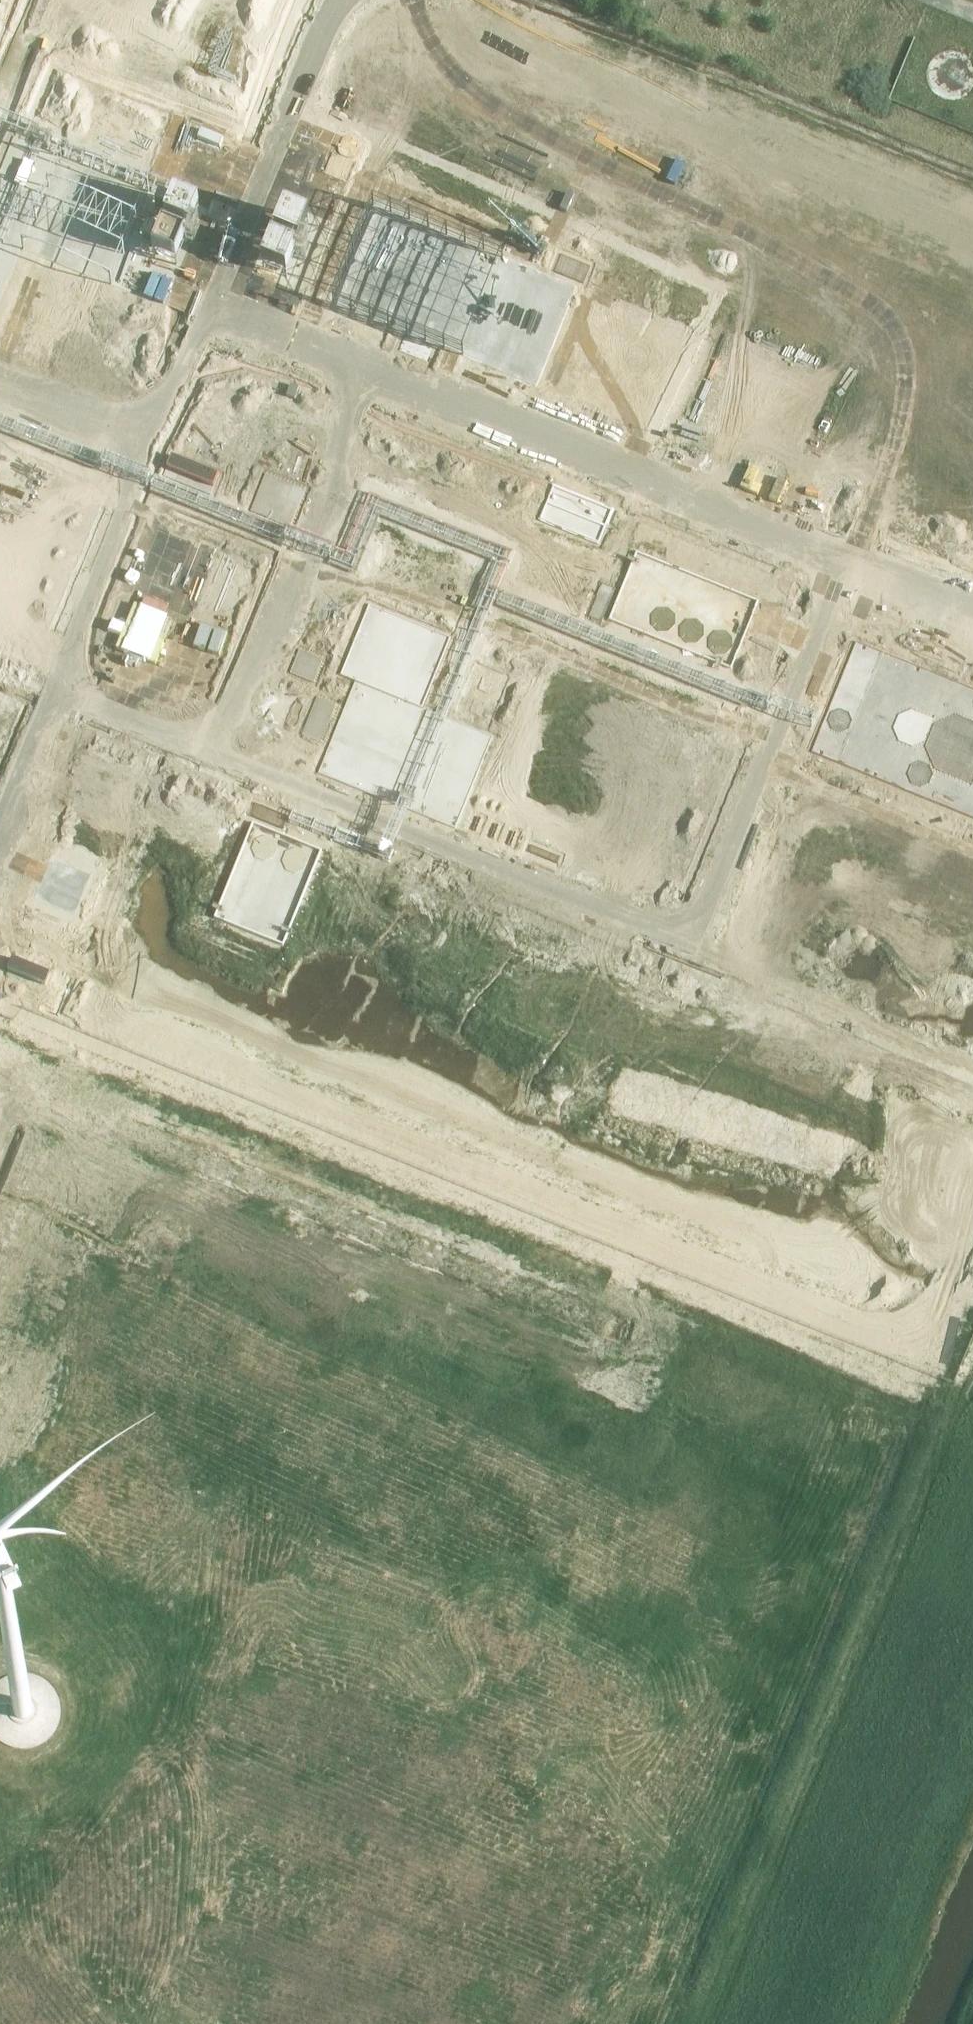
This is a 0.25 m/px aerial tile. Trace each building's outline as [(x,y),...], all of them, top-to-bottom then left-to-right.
[(14,1708),(13,1712),(13,1716),(15,1719),(19,1722),(22,1723),(26,1722),(30,1720),(32,1717),(33,1713),(33,1709),(31,1706),(28,1703),(24,1702),(20,1703),(16,1705),(14,1708)]
